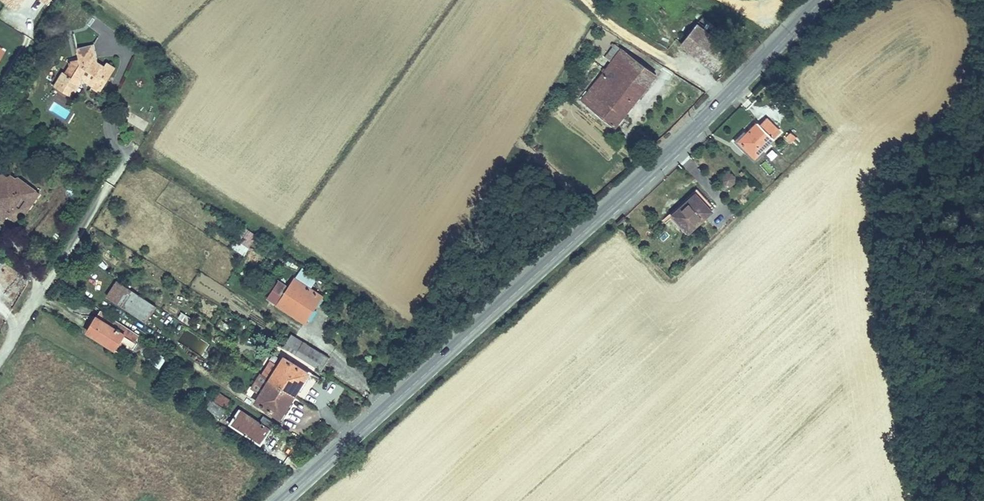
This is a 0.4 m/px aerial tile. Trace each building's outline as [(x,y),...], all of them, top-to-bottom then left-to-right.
[(13,10),(20,0),(0,0),(0,1),(13,10)] [(730,50),(697,24),(681,44),(714,70),(730,50)] [(101,91),(114,70),(106,64),(105,66),(98,62),(94,44),(77,48),(79,59),(80,64),(70,66),(66,73),(64,72),(59,80),(65,83),(64,86),(75,93),(81,82),(81,81),(86,80),(86,81),(92,85),(101,91)] [(615,127),(656,75),(621,49),(615,44),(613,47),(608,54),(614,58),(611,62),(606,69),(604,72),(581,100),(615,127)] [(614,58),(608,54),(605,57),(611,62),(614,58)] [(64,86),(65,83),(59,80),(55,86),(72,97),(75,93),(64,86)] [(762,151),(774,139),(774,138),(780,132),(767,119),(761,125),(758,123),(747,135),(739,142),(755,158),(762,151)] [(747,135),(744,132),(735,142),(755,162),(765,152),(762,151),(755,158),(739,142),(747,135)] [(797,137),(791,132),(787,137),(792,142),(797,137)] [(682,168),(693,158),(689,155),(679,165),(682,168)] [(26,200),(31,198),(36,191),(19,178),(16,179),(11,175),(8,177),(4,174),(0,175),(0,215),(4,210),(8,213),(8,214),(8,215),(15,220),(22,210),(20,208),(26,200)] [(734,183),(735,178),(732,174),(727,174),(723,176),(723,181),(726,185),(730,185),(734,183)] [(689,231),(711,211),(715,208),(697,189),(683,202),(685,205),(674,215),(689,231)] [(26,213),(40,193),(36,191),(31,198),(26,200),(20,208),(22,210),(26,213)] [(8,215),(8,214),(8,213),(4,210),(0,215),(5,219),(8,215)] [(619,226),(625,219),(623,217),(617,223),(619,226)] [(249,248),(257,237),(244,228),(236,240),(231,247),(245,255),(249,248)] [(317,279),(301,269),(297,275),(309,283),(312,279),(315,281),(317,279)] [(305,323),(322,296),(311,289),(315,281),(312,279),(309,283),(297,275),(278,305),(305,323)] [(157,307),(117,281),(107,296),(147,322),(157,307)] [(139,335),(101,310),(88,332),(116,349),(121,341),(133,349),(137,342),(136,341),(139,335)] [(296,355),(304,342),(291,334),(283,347),(296,355)] [(330,358),(304,342),(296,355),(321,371),(330,358)] [(295,395),(309,373),(285,358),(279,367),(272,378),(270,380),(295,395)] [(272,378),(279,367),(272,362),(265,373),(272,378)] [(280,417),(295,395),(270,380),(256,402),(280,417)] [(221,418),(232,401),(218,393),(213,401),(208,408),(207,409),(221,418)] [(265,439),(276,423),(263,415),(259,422),(239,409),(230,424),(259,443),(262,445),(265,439)]
